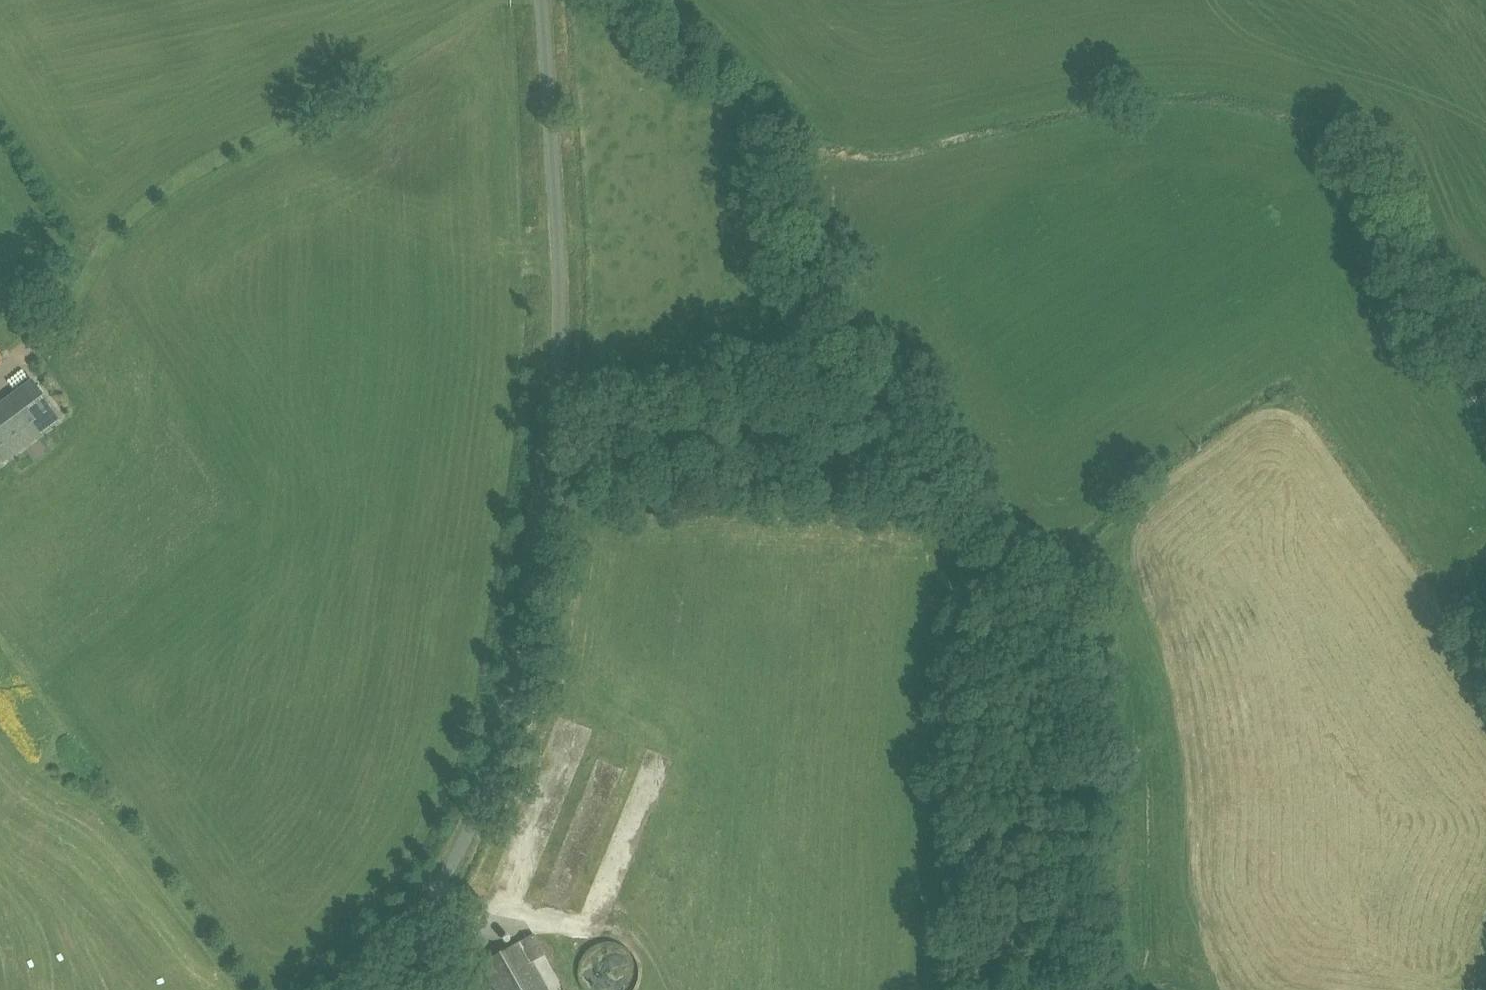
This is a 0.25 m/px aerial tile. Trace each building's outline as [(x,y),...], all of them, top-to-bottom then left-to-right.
[(31,380),(0,403),(0,459),(2,461),(60,418),(31,380)] [(607,877),(602,890),(615,896),(620,883),(607,877)] [(491,982),(490,982),(495,989),(550,989),(534,962),(547,954),(545,951),(543,952),(534,935),(481,964),(491,982)] [(633,989),(636,983),(638,977),(638,970),(637,963),(635,959),(631,953),(625,948),(619,945),(613,943),(610,943),(604,943),(598,945),(592,948),(586,952),(583,956),(581,961),(579,968),(578,974),(580,981),(583,988),(584,989),(632,989),(633,989)]
